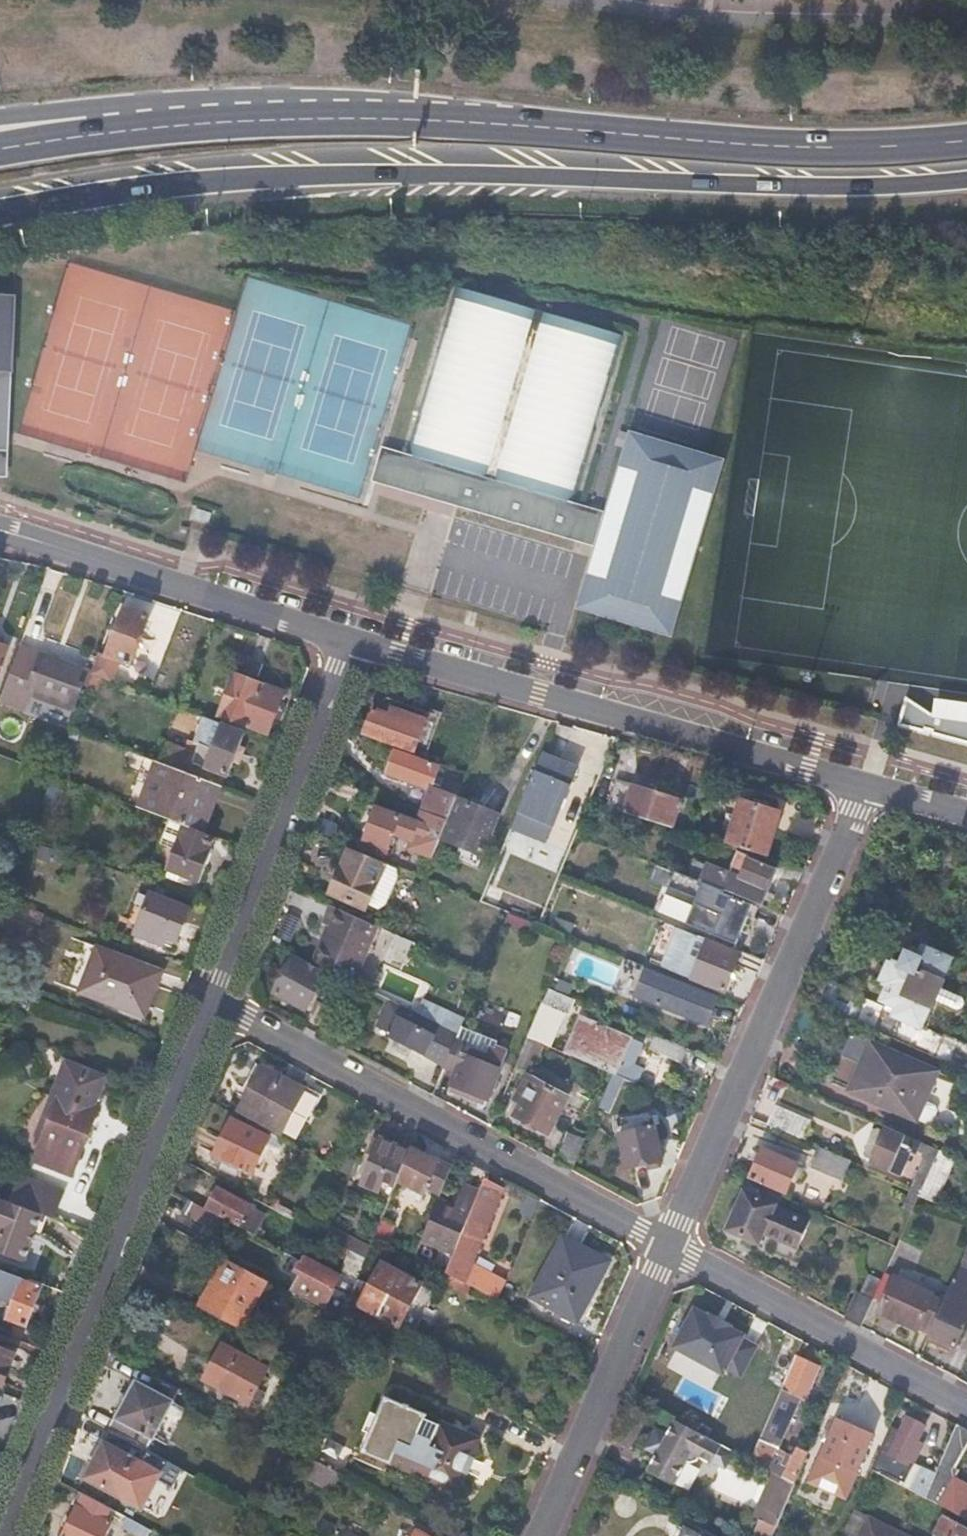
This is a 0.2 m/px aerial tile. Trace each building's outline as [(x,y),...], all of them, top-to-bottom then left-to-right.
[(606,325),(500,294),(450,280),(445,297),(401,448),(570,497),(591,423),(618,328),(606,325)] [(3,479),(9,295),(0,295),(0,479),(3,479)] [(23,415),(18,432),(33,437),(38,420),(23,415)] [(590,545),(572,606),(667,634),(719,457),(625,429),(602,507),(590,545)] [(602,507),(570,497),(401,448),(383,442),(372,482),(590,545),(602,507)] [(116,628),(109,626),(91,670),(92,670),(100,673),(111,677),(118,659),(130,663),(150,616),(125,607),(116,628)] [(9,644),(0,640),(0,666),(9,644)] [(14,660),(0,696),(0,698),(21,708),(28,690),(66,704),(81,667),(39,653),(33,668),(14,660)] [(267,730),(283,688),(225,667),(216,691),(225,694),(219,712),(267,730)] [(100,673),(92,670),(85,687),(93,690),(100,673)] [(381,701),(378,710),(388,714),(393,700),(388,698),(381,701)] [(931,701),(929,716),(906,699),(898,726),(966,745),(966,706),(931,701)] [(364,732),(415,750),(424,727),(417,724),(422,710),(393,700),(388,714),(378,710),(373,709),(364,732)] [(422,710),(417,724),(424,727),(415,750),(426,754),(441,712),(430,708),(429,712),(422,710)] [(157,760),(185,771),(190,759),(224,773),(240,731),(205,717),(193,750),(165,740),(157,760)] [(425,781),(431,767),(395,752),(387,772),(418,784),(421,780),(425,781)] [(576,766),(542,752),(519,810),(553,823),(576,766)] [(195,826),(213,781),(185,771),(157,760),(140,806),(181,821),(195,826)] [(63,777),(53,773),(42,802),(52,805),(63,777)] [(606,805),(670,826),(678,800),(614,779),(606,805)] [(448,820),(456,798),(431,788),(423,810),(448,820)] [(740,801),(727,843),(765,855),(778,813),(740,801)] [(433,858),(448,820),(423,810),(421,810),(417,821),(376,807),(363,842),(384,851),(391,831),(406,837),(402,846),(416,852),(433,858)] [(198,879),(214,834),(195,826),(181,821),(165,866),(198,879)] [(391,864),(348,847),(330,894),(366,908),(367,904),(376,907),(385,903),(397,875),(394,865),(391,864)] [(429,868),(433,858),(416,852),(412,862),(429,868)] [(797,881),(803,866),(779,859),(776,867),(736,852),(727,873),(705,863),(698,880),(759,904),(760,904),(766,907),(772,894),(767,892),(774,872),(797,881)] [(425,877),(426,877),(429,868),(412,862),(394,856),(391,864),(394,865),(425,877)] [(708,902),(698,929),(735,943),(751,903),(723,892),(724,891),(674,871),(674,870),(656,863),(650,879),(708,902)] [(133,930),(162,941),(165,932),(176,936),(188,904),(148,889),(133,930)] [(42,910),(14,899),(10,909),(37,920),(42,910)] [(341,908),(331,903),(322,920),(333,926),(325,941),(323,940),(313,959),(354,979),(378,925),(341,908)] [(782,916),(783,913),(766,907),(760,904),(759,904),(755,915),(778,925),(782,916)] [(511,912),(506,925),(524,932),(530,919),(511,912)] [(128,943),(157,954),(162,941),(133,930),(128,943)] [(724,991),(740,954),(704,940),(690,976),(724,991)] [(142,1013),(159,968),(95,942),(78,987),(142,1013)] [(869,997),(857,1021),(937,1055),(945,1037),(947,1032),(923,1021),(932,1002),(934,1003),(937,996),(953,1003),(962,1003),(964,997),(959,991),(942,984),(946,977),(944,975),(952,955),(928,944),(926,948),(915,943),(912,950),(907,948),(902,961),(891,957),(882,978),(891,983),(885,998),(888,999),(885,1004),(869,997)] [(306,1007),(312,996),(322,977),(322,976),(324,972),(293,956),(275,990),(306,1007)] [(647,966),(635,995),(706,1024),(718,995),(694,985),(672,976),(661,972),(647,966)] [(316,998),(350,1015),(359,995),(326,978),(316,998)] [(528,1036),(544,1043),(549,1045),(564,1010),(568,1012),(573,999),(548,988),(528,1036)] [(408,1045),(445,1065),(460,1031),(422,1013),(390,997),(377,1024),(389,1031),(388,1034),(393,1036),(388,1046),(404,1054),(408,1045)] [(623,1077),(637,1083),(642,1041),(582,1016),(567,1053),(583,1060),(613,1073),(623,1077)] [(445,1065),(444,1069),(455,1074),(452,1082),(486,1098),(507,1051),(496,1046),(498,1040),(462,1025),(460,1031),(445,1065)] [(929,1123),(951,1075),(853,1033),(831,1081),(929,1123)] [(528,1036),(516,1063),(528,1068),(533,1056),(537,1058),(544,1043),(528,1036)] [(937,1055),(964,1066),(966,1068),(966,1046),(945,1037),(937,1055)] [(98,1100),(108,1074),(72,1060),(57,1097),(52,1094),(35,1135),(46,1139),(39,1157),(73,1172),(100,1102),(98,1100)] [(258,1121),(255,1125),(271,1133),(283,1140),(285,1141),(290,1132),(271,1121),(292,1082),(263,1067),(238,1110),(258,1121)] [(613,1073),(601,1100),(611,1105),(623,1077),(613,1073)] [(547,1132),(566,1098),(535,1080),(527,1094),(521,1090),(514,1101),(521,1104),(515,1114),(547,1132)] [(776,1106),(768,1123),(786,1132),(801,1138),(809,1121),(776,1106)] [(283,1140),(271,1133),(268,1139),(231,1121),(212,1154),(221,1160),(217,1167),(230,1174),(235,1166),(249,1173),(265,1145),(276,1152),(283,1140)] [(935,1147),(886,1125),(883,1130),(875,1125),(863,1151),(871,1155),(869,1161),(899,1174),(912,1148),(923,1153),(910,1182),(920,1187),(938,1148),(935,1147)] [(662,1159),(657,1126),(622,1131),(627,1165),(662,1159)] [(570,1131),(556,1161),(571,1169),(572,1170),(585,1137),(570,1131)] [(399,1178),(409,1152),(380,1140),(363,1185),(392,1197),(399,1178)] [(453,1162),(412,1145),(409,1152),(399,1178),(419,1186),(428,1190),(431,1183),(443,1188),(453,1162)] [(786,1190),(799,1161),(765,1146),(751,1174),(786,1190)] [(846,1159),(817,1146),(808,1165),(837,1179),(846,1159)] [(918,1192),(932,1199),(952,1155),(938,1148),(920,1187),(918,1192)] [(40,1214),(52,1218),(62,1191),(23,1176),(13,1204),(40,1214)] [(419,1186),(399,1178),(392,1197),(383,1220),(393,1224),(407,1190),(416,1194),(419,1186)] [(468,1220),(481,1186),(464,1179),(455,1204),(459,1206),(455,1215),(468,1220)] [(501,1191),(482,1183),(481,1186),(468,1220),(456,1251),(450,1266),(470,1274),(501,1191)] [(208,1209),(219,1215),(255,1235),(261,1223),(245,1215),(249,1207),(217,1190),(208,1209)] [(799,1244),(810,1219),(745,1190),(729,1226),(760,1240),(765,1229),(799,1244)] [(0,1199),(0,1256),(22,1264),(40,1214),(13,1204),(0,1199)] [(208,1209),(191,1200),(185,1211),(212,1226),(219,1215),(208,1209)] [(265,1215),(249,1207),(245,1215),(261,1223),(265,1215)] [(440,1209),(436,1207),(424,1237),(429,1239),(440,1209)] [(456,1251),(468,1220),(455,1215),(440,1209),(429,1239),(456,1251)] [(393,1224),(383,1220),(376,1237),(388,1244),(396,1225),(393,1224)] [(576,1320),(609,1260),(564,1236),(531,1296),(576,1320)] [(362,1256),(351,1250),(342,1273),(354,1278),(362,1256)] [(879,1281),(877,1287),(887,1292),(895,1275),(899,1277),(907,1261),(891,1254),(879,1281)] [(335,1289),(352,1298),(358,1285),(307,1256),(303,1261),(297,1270),(304,1275),(297,1289),(327,1305),(335,1289)] [(242,1327),(268,1280),(226,1259),(201,1305),(242,1327)] [(344,1319),(364,1329),(390,1344),(419,1285),(381,1264),(360,1305),(352,1299),(344,1319)] [(928,1332),(954,1344),(966,1316),(966,1268),(959,1264),(943,1299),(928,1332)] [(0,1268),(0,1289),(15,1295),(7,1317),(25,1325),(41,1288),(22,1281),(24,1277),(0,1268)] [(843,1315),(860,1324),(877,1287),(879,1281),(867,1275),(859,1293),(855,1291),(843,1315)] [(878,1309),(918,1327),(934,1294),(934,1293),(899,1277),(895,1275),(887,1292),(878,1309)] [(497,1301),(502,1290),(475,1278),(471,1287),(497,1301)] [(918,1327),(928,1332),(943,1299),(934,1294),(918,1327)] [(693,1307),(673,1346),(722,1373),(743,1333),(729,1326),(730,1323),(708,1312),(707,1314),(693,1307)] [(801,1338),(785,1330),(784,1330),(762,1379),(763,1379),(779,1387),(793,1355),(801,1338)] [(248,1403),(267,1370),(223,1345),(205,1380),(248,1403)] [(2,1386),(14,1355),(0,1349),(0,1386),(2,1386)] [(778,1473),(794,1481),(805,1455),(816,1430),(807,1425),(805,1430),(809,1433),(805,1440),(800,1438),(795,1449),(800,1452),(798,1457),(782,1449),(779,1456),(772,1453),(785,1422),(789,1423),(795,1411),(791,1409),(803,1382),(809,1385),(817,1367),(793,1355),(779,1387),(749,1457),(772,1470),(778,1473)] [(116,1410),(106,1427),(144,1448),(177,1388),(172,1385),(153,1374),(145,1388),(133,1382),(118,1411),(116,1410)] [(374,1434),(366,1451),(460,1491),(470,1469),(469,1469),(481,1439),(482,1439),(482,1438),(442,1421),(441,1424),(427,1418),(429,1415),(411,1408),(412,1405),(408,1403),(407,1406),(389,1398),(381,1416),(374,1434)] [(374,1434),(381,1416),(374,1413),(367,1431),(374,1434)] [(657,1451),(648,1468),(674,1483),(687,1459),(690,1461),(700,1459),(701,1455),(710,1459),(711,1458),(720,1441),(675,1417),(667,1433),(657,1451)] [(845,1499),(873,1435),(837,1419),(809,1484),(845,1499)] [(926,1427),(909,1419),(890,1457),(887,1457),(882,1467),(885,1470),(906,1482),(921,1449),(918,1447),(917,1446),(926,1427)] [(955,1421),(933,1473),(923,1495),(940,1504),(966,1444),(966,1428),(955,1421)] [(144,1448),(106,1427),(97,1444),(99,1446),(82,1476),(117,1496),(144,1448)] [(647,1446),(657,1451),(667,1433),(657,1428),(647,1446)] [(720,1441),(711,1458),(723,1464),(733,1448),(720,1441)] [(338,1474),(312,1460),(304,1475),(330,1488),(338,1474)] [(917,1465),(907,1486),(923,1495),(933,1473),(917,1465)] [(772,1470),(769,1477),(775,1479),(759,1516),(751,1533),(758,1535),(770,1535),(794,1481),(778,1473),(772,1470)] [(775,1479),(769,1477),(753,1513),(759,1516),(775,1479)] [(80,1492),(74,1504),(79,1507),(63,1535),(107,1535),(113,1523),(106,1519),(112,1509),(80,1492)] [(941,1513),(931,1530),(942,1535),(966,1535),(966,1528),(941,1513)] [(868,1514),(856,1535),(909,1535),(868,1514)] [(683,1515),(672,1535),(722,1535),(683,1515)] [(153,1531),(128,1518),(123,1528),(138,1535),(150,1535),(153,1531)]
